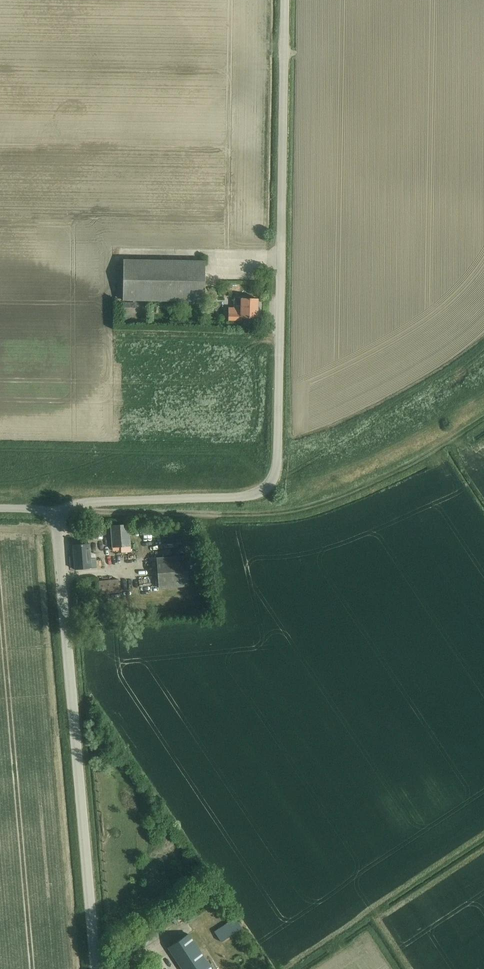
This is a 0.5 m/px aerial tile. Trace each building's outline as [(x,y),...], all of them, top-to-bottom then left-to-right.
[(204,302),(205,261),(123,260),(123,300),(204,302)] [(258,299),(241,299),(241,308),(229,308),(229,320),(241,320),(241,318),(257,318),(258,299)] [(121,552),(131,551),(129,524),(111,525),(113,550),(119,550),(119,547),(121,547),(121,552)] [(89,544),(73,545),(75,569),(96,567),(95,559),(91,559),(89,544)] [(159,588),(189,586),(187,556),(156,558),(159,588)] [(100,594),(119,592),(118,579),(99,581),(100,594)] [(235,918),(214,932),(221,942),(242,928),(235,918)] [(168,947),(183,968),(211,968),(199,951),(188,934),(168,947)]
